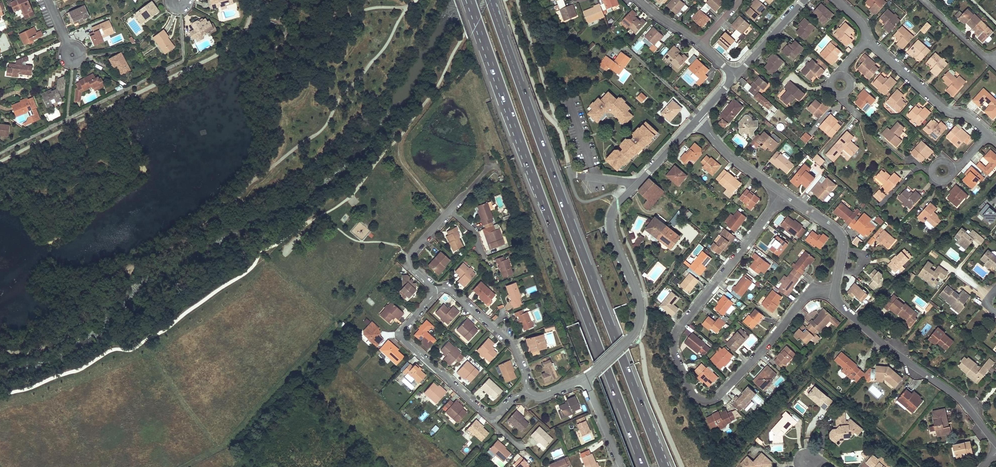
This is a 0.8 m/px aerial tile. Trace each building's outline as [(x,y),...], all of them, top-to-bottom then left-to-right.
[(12,7),(13,10),(20,7),(21,9),(25,18),(33,15),(27,0),(18,0),(10,3),(12,7)] [(209,0),(212,9),(220,7),(221,11),(228,8),(227,5),(226,3),(229,2),(228,0),(210,0),(209,0)] [(600,5),(603,11),(618,5),(616,0),(604,0),(605,3),(600,5)] [(680,0),(672,0),(667,6),(676,14),(680,9),(684,13),(688,8),(680,0)] [(725,2),(723,0),(708,0),(703,5),(709,10),(712,7),(717,11),(725,2)] [(767,7),(762,3),(759,0),(754,0),(751,3),(752,4),(749,7),(751,8),(746,13),(755,21),(767,7)] [(882,0),(867,0),(866,1),(871,6),(870,8),(869,8),(872,11),(871,13),(874,16),(885,3),(882,0)] [(149,17),(149,16),(153,13),(154,14),(158,11),(151,1),(136,12),(143,22),(149,17)] [(567,7),(565,3),(558,5),(554,7),(555,9),(559,7),(564,21),(576,16),(572,5),(567,7)] [(828,9),(821,3),(814,11),(817,15),(820,16),(818,18),(817,19),(821,22),(823,20),(826,23),(832,17),(826,11),(828,9)] [(590,10),(584,13),(588,23),(605,16),(603,11),(600,5),(600,4),(593,6),(594,7),(590,9),(590,10)] [(705,14),(709,10),(703,5),(692,18),(702,27),(710,18),(705,14)] [(69,13),(73,22),(77,20),(78,23),(78,24),(85,21),(84,19),(89,17),(84,6),(69,13)] [(981,21),(968,9),(959,19),(964,25),(966,22),(973,29),(981,21)] [(636,14),(632,10),(622,21),(628,26),(629,27),(637,19),(634,16),(636,14)] [(892,15),(886,10),(879,18),(883,22),(885,23),(883,25),(882,26),(886,29),(885,30),(888,33),(899,21),(895,18),(894,20),(891,17),(892,15)] [(134,14),(141,24),(143,22),(136,12),(134,14)] [(739,37),(742,41),(745,38),(741,35),(750,25),(740,16),(732,25),(736,30),(734,33),(739,37)] [(213,32),(218,30),(215,23),(212,24),(210,21),(208,22),(206,18),(203,19),(204,21),(200,22),(199,20),(199,19),(191,23),(194,30),(190,32),(190,36),(193,40),(196,38),(201,36),(202,37),(209,34),(208,32),(210,31),(213,31),(213,32)] [(640,21),(637,19),(629,27),(636,33),(646,23),(642,19),(640,21)] [(800,28),(797,33),(804,40),(810,33),(809,32),(814,26),(808,20),(805,23),(803,21),(800,24),(801,25),(802,26),(800,28)] [(625,29),(628,26),(622,21),(620,23),(625,29)] [(835,31),(832,35),(845,46),(848,43),(847,43),(849,40),(848,39),(846,37),(848,35),(853,30),(843,21),(838,28),(839,29),(836,32),(835,31)] [(981,21),(973,29),(980,35),(978,38),(983,43),(985,41),(987,43),(988,43),(991,40),(991,39),(989,37),(993,33),(981,21)] [(104,41),(101,35),(108,32),(109,34),(114,32),(110,22),(106,24),(105,22),(92,28),(95,34),(90,36),(94,45),(104,41)] [(931,26),(927,23),(920,30),(924,34),(931,26)] [(658,40),(662,35),(653,27),(644,37),(653,45),(658,48),(662,44),(658,40)] [(913,37),(901,27),(893,35),(898,40),(897,41),(896,42),(900,45),(899,47),(902,49),(913,37)] [(32,41),(43,36),(40,31),(36,33),(34,28),(19,34),(24,45),(28,43),(29,45),(33,43),(32,41)] [(169,37),(164,30),(153,37),(165,54),(173,48),(166,39),(169,37)] [(727,50),(739,37),(734,33),(730,37),(725,33),(717,42),(727,50)] [(929,51),(917,40),(906,52),(909,54),(911,53),(916,57),(920,60),(929,51)] [(787,50),(784,54),(791,59),(796,53),(798,55),(804,49),(796,41),(792,45),(790,48),(789,46),(788,45),(785,48),(787,50)] [(830,43),(819,55),(831,65),(833,62),(832,60),(836,55),(840,51),(830,43)] [(678,49),(674,45),(664,56),(666,58),(670,61),(671,63),(679,54),(677,51),(678,49)] [(625,66),(630,58),(621,52),(614,62),(609,58),(608,59),(605,64),(602,62),(600,65),(607,71),(609,68),(617,73),(622,65),(622,64),(625,66)] [(110,59),(112,63),(114,68),(117,66),(121,74),(130,70),(121,53),(110,59)] [(682,56),(679,54),(671,63),(678,69),(688,58),(683,54),(682,56)] [(869,60),(863,54),(858,60),(861,63),(856,69),(868,80),(877,70),(872,66),(868,61),(869,60)] [(940,59),(934,54),(926,62),(930,65),(933,67),(931,69),(930,70),(934,73),(933,74),(936,77),(946,64),(943,62),(942,63),(939,61),(940,59)] [(697,58),(693,55),(689,60),(692,63),(697,58)] [(769,63),(765,67),(773,74),(779,68),(777,66),(783,60),(777,55),(774,57),(772,56),(769,59),(770,60),(771,61),(769,63)] [(805,65),(799,72),(808,80),(812,76),(814,74),(816,75),(817,76),(820,73),(821,74),(827,67),(814,55),(807,62),(809,63),(806,66),(805,65)] [(9,63),(8,65),(8,67),(7,67),(6,72),(11,73),(11,76),(18,77),(18,76),(28,77),(29,77),(30,76),(30,75),(31,75),(32,66),(21,65),(22,63),(28,60),(26,56),(16,61),(15,64),(9,63)] [(703,72),(707,68),(699,60),(690,70),(703,81),(707,76),(703,72)] [(622,65),(617,73),(619,74),(625,66),(622,64),(622,65)] [(948,73),(947,72),(941,78),(947,84),(948,83),(950,84),(948,87),(945,90),(952,96),(965,82),(958,76),(955,79),(953,77),(954,75),(954,73),(951,71),(949,71),(948,73)] [(88,79),(86,79),(85,78),(79,81),(82,86),(84,91),(92,87),(94,91),(104,86),(101,78),(99,79),(97,77),(95,78),(93,74),(87,77),(88,79)] [(883,79),(879,75),(872,83),(878,89),(879,87),(882,90),(881,92),(885,95),(895,82),(892,80),(891,81),(888,78),(887,79),(885,81),(883,79)] [(758,76),(750,85),(753,88),(757,84),(755,83),(760,77),(758,76)] [(57,89),(51,92),(52,93),(47,95),(46,92),(41,94),(47,109),(53,106),(50,101),(55,99),(56,102),(61,100),(60,97),(63,96),(64,80),(63,77),(57,80),(57,89)] [(757,84),(753,88),(759,93),(763,89),(765,91),(770,86),(760,77),(755,83),(757,84)] [(947,84),(941,78),(939,80),(948,87),(950,84),(948,83),(947,84)] [(777,110),(758,94),(759,93),(753,88),(750,85),(748,84),(748,85),(741,79),(738,82),(746,88),(749,90),(749,91),(755,96),(754,98),(774,115),(777,110)] [(787,91),(785,93),(780,99),(786,104),(791,98),(792,98),(791,97),(792,95),(795,98),(798,101),(804,94),(790,82),(784,88),(787,91)] [(778,97),(779,98),(786,91),(784,89),(778,97)] [(874,98),(863,89),(860,93),(862,95),(858,99),(854,103),(864,112),(872,103),(871,101),(874,98)] [(982,89),(972,100),(979,106),(984,100),(990,105),(984,111),(993,119),(995,115),(995,101),(982,89)] [(896,90),(885,102),(897,112),(904,104),(899,99),(900,97),(901,96),(898,94),(899,92),(896,90)] [(642,103),(646,97),(641,93),(637,98),(642,103)] [(587,115),(586,117),(588,120),(593,124),(595,126),(601,120),(599,118),(601,116),(606,116),(606,113),(612,113),(612,114),(625,125),(633,116),(628,111),(630,108),(619,98),(617,100),(611,95),(609,98),(606,95),(599,103),(597,101),(592,106),(590,105),(587,109),(590,112),(587,115)] [(37,112),(31,98),(27,99),(33,114),(37,112)] [(40,120),(37,112),(33,114),(27,99),(20,102),(11,106),(16,116),(26,112),(30,121),(23,124),(24,126),(40,120)] [(729,109),(721,118),(723,119),(719,123),(724,127),(728,123),(729,124),(743,106),(733,99),(727,107),(729,109)] [(682,108),(673,100),(661,113),(670,122),(682,108)] [(814,100),(806,109),(818,119),(829,107),(826,104),(825,105),(822,103),(821,103),(820,105),(814,100)] [(721,118),(729,109),(727,107),(726,107),(719,116),(721,118)] [(914,107),(907,115),(919,125),(930,113),(927,110),(925,112),(922,109),(921,109),(920,111),(914,107)] [(830,113),(821,124),(820,125),(832,136),(833,134),(841,125),(837,122),(832,118),(834,116),(830,113)] [(739,131),(742,134),(744,132),(747,135),(748,133),(753,133),(753,131),(757,126),(756,120),(753,120),(747,114),(744,114),(739,121),(741,123),(741,127),(738,127),(739,131)] [(935,123),(931,119),(923,128),(929,135),(931,133),(934,135),(932,137),(936,140),(947,127),(944,124),(944,125),(940,122),(939,123),(937,125),(935,123)] [(614,150),(605,159),(617,170),(627,159),(629,160),(640,148),(641,149),(657,132),(644,121),(632,134),(633,136),(630,139),(627,138),(621,145),(621,147),(623,148),(621,150),(619,149),(615,149),(614,150)] [(890,131),(886,128),(881,135),(895,148),(901,141),(898,139),(895,136),(897,134),(898,135),(904,129),(897,123),(890,131)] [(957,123),(946,136),(958,147),(964,140),(967,144),(972,138),(966,132),(965,134),(959,129),(961,128),(962,127),(957,123)] [(1,134),(1,135),(7,135),(7,130),(9,130),(9,126),(0,124),(0,134),(1,134)] [(897,134),(895,136),(898,139),(906,130),(904,129),(898,135),(897,134)] [(852,138),(846,131),(826,154),(833,160),(843,148),(851,156),(854,152),(856,150),(850,144),(849,145),(847,143),(850,141),(852,138)] [(770,137),(764,132),(761,136),(758,134),(753,139),(759,145),(761,142),(763,144),(767,147),(771,150),(778,143),(777,142),(780,139),(773,133),(770,137)] [(806,143),(811,137),(806,133),(805,132),(800,138),(806,143)] [(752,139),(750,142),(756,147),(759,145),(752,139)] [(858,148),(850,141),(847,143),(849,145),(850,144),(856,150),(858,148)] [(921,141),(910,153),(920,162),(924,158),(929,153),(930,154),(933,151),(921,141)] [(686,153),(681,159),(686,163),(689,159),(692,159),(695,162),(702,154),(699,152),(701,149),(695,144),(687,153),(686,153)] [(988,174),(995,165),(995,154),(990,149),(983,156),(989,162),(985,166),(979,161),(976,164),(988,174)] [(778,156),(775,153),(769,160),(772,163),(774,161),(779,166),(787,173),(793,165),(780,154),(778,156)] [(816,154),(812,158),(820,165),(824,161),(816,154)] [(710,158),(707,155),(702,161),(708,166),(706,168),(713,174),(720,165),(711,157),(710,158)] [(804,164),(791,180),(798,186),(801,183),(803,181),(809,185),(815,178),(808,172),(810,169),(804,164)] [(673,167),(666,175),(679,186),(686,178),(687,176),(675,165),(673,167)] [(983,175),(972,165),(969,168),(971,170),(968,173),(969,174),(968,175),(967,174),(962,179),(972,188),(977,182),(979,180),(980,179),(983,175)] [(741,182),(724,168),(716,178),(727,188),(723,192),(729,196),(732,193),(741,182)] [(890,177),(882,169),(881,171),(887,176),(886,177),(888,179),(890,177)] [(881,171),(879,173),(875,177),(883,185),(880,188),(887,194),(894,186),(900,179),(893,173),(890,177),(888,179),(886,177),(887,176),(881,171)] [(822,184),(816,192),(824,199),(836,185),(827,178),(827,179),(823,176),(818,181),(822,184)] [(649,178),(637,191),(648,200),(659,187),(649,178)] [(818,181),(811,190),(814,193),(816,192),(822,184),(818,181)] [(968,194),(956,184),(954,187),(955,188),(953,191),(954,192),(953,194),(951,193),(947,198),(957,206),(968,194)] [(659,187),(648,200),(652,205),(664,192),(659,187)] [(749,191),(746,189),(739,197),(746,204),(747,203),(753,207),(759,199),(754,194),(753,195),(749,192),(749,191)] [(905,189),(902,192),(897,197),(903,202),(904,201),(908,204),(906,205),(910,208),(914,203),(921,196),(918,193),(917,194),(913,191),(912,192),(911,194),(908,192),(905,189)] [(816,192),(814,193),(823,200),(824,199),(816,192)] [(876,193),(873,196),(880,202),(883,198),(876,193)] [(648,210),(652,205),(648,200),(644,205),(645,207),(648,210)] [(481,222),(482,225),(492,222),(491,218),(492,218),(490,211),(494,210),(491,202),(488,204),(487,203),(479,205),(480,210),(479,210),(483,221),(481,222)] [(845,221),(849,224),(853,219),(856,215),(859,211),(857,209),(855,212),(854,211),(853,212),(840,202),(833,210),(839,215),(846,220),(845,221)] [(929,203),(923,210),(917,217),(923,222),(924,222),(924,223),(930,228),(932,228),(934,226),(935,226),(938,223),(940,220),(934,214),(932,216),(931,214),(933,211),(936,208),(929,203)] [(978,214),(991,224),(995,218),(995,214),(989,209),(990,207),(986,204),(978,214)] [(682,215),(687,219),(692,214),(687,209),(682,215)] [(746,217),(737,210),(733,216),(730,214),(725,221),(727,223),(726,225),(735,232),(746,217)] [(942,218),(933,211),(931,214),(932,216),(934,214),(940,220),(942,218)] [(674,226),(681,215),(676,212),(669,223),(674,226)] [(853,219),(849,224),(854,228),(855,227),(861,232),(862,230),(866,233),(868,234),(874,227),(868,222),(869,220),(871,218),(863,212),(859,217),(856,215),(853,219)] [(794,221),(788,216),(781,224),(786,228),(793,233),(796,236),(803,226),(800,223),(799,224),(794,221)] [(679,236),(655,217),(646,229),(648,231),(646,234),(650,237),(652,234),(670,249),(679,236)] [(363,240),(370,229),(358,222),(351,233),(363,240)] [(458,236),(455,230),(457,229),(455,226),(446,230),(448,234),(446,234),(449,241),(448,241),(453,251),(462,246),(457,237),(458,236)] [(896,239),(880,226),(872,236),(876,239),(877,237),(883,242),(888,247),(896,239)] [(966,231),(961,227),(953,237),(957,241),(956,242),(965,249),(973,239),(974,240),(974,239),(980,244),(984,239),(978,235),(972,229),(969,234),(965,231),(966,231)] [(504,244),(498,229),(484,234),(485,238),(487,237),(491,249),(504,244)] [(733,240),(736,237),(728,231),(725,229),(720,235),(722,237),(716,244),(714,243),(711,247),(720,254),(723,249),(726,245),(728,247),(731,243),(729,242),(731,239),(733,240)] [(820,237),(812,231),(807,237),(816,245),(820,248),(828,238),(823,234),(820,237)] [(640,236),(635,243),(638,245),(643,238),(640,236)] [(789,244),(778,236),(776,239),(775,238),(770,243),(774,246),(771,250),(779,256),(789,244)] [(816,245),(807,237),(805,239),(815,247),(816,245)] [(856,237),(851,243),(857,247),(862,241),(856,237)] [(892,260),(889,264),(896,271),(912,255),(905,247),(898,254),(892,260)] [(444,265),(450,259),(440,251),(436,256),(436,258),(434,260),(432,260),(431,261),(428,265),(436,272),(439,268),(441,270),(442,270),(445,266),(444,265)] [(794,263),(791,266),(794,268),(802,275),(804,271),(803,270),(809,263),(813,257),(806,251),(795,264),(794,263)] [(980,260),(984,263),(989,267),(991,264),(995,267),(994,268),(995,270),(995,258),(987,251),(980,260)] [(708,256),(702,252),(693,263),(689,268),(699,276),(703,271),(706,268),(704,267),(705,266),(711,258),(708,256)] [(770,265),(755,253),(752,257),(755,260),(750,267),(755,271),(757,268),(761,271),(764,273),(770,265)] [(504,261),(502,257),(495,259),(496,263),(498,263),(499,266),(500,269),(503,278),(513,274),(507,259),(504,261)] [(932,264),(928,260),(917,276),(926,282),(925,284),(929,287),(937,275),(935,274),(937,272),(939,273),(943,276),(947,271),(939,264),(934,271),(929,267),(932,264)] [(468,268),(462,262),(454,271),(460,276),(458,279),(462,282),(460,284),(463,286),(475,274),(471,270),(469,272),(467,270),(468,268)] [(791,272),(799,278),(802,275),(794,268),(791,272)] [(874,278),(868,284),(874,289),(876,285),(880,281),(882,279),(881,273),(878,270),(877,271),(874,268),(869,274),(874,278)] [(698,281),(689,274),(685,271),(682,274),(686,278),(679,286),(686,292),(692,285),(693,286),(698,281)] [(401,280),(402,286),(398,291),(401,294),(401,297),(405,297),(407,295),(408,297),(415,290),(413,288),(415,286),(415,283),(411,283),(410,282),(408,280),(407,280),(407,276),(406,275),(405,274),(401,274),(401,280)] [(782,288),(780,291),(787,296),(789,293),(788,293),(798,280),(790,274),(787,277),(782,283),(780,287),(782,288)] [(735,287),(732,290),(742,298),(753,283),(745,277),(736,288),(735,287)] [(494,295),(480,282),(473,290),(480,296),(487,302),(489,300),(494,295)] [(515,282),(505,286),(508,294),(509,296),(511,300),(509,301),(511,305),(512,304),(517,302),(516,299),(519,298),(520,297),(515,282)] [(862,301),(868,294),(855,282),(849,288),(850,289),(847,291),(853,296),(855,295),(862,301)] [(536,286),(526,289),(527,294),(537,291),(536,286)] [(946,286),(939,295),(946,300),(945,301),(951,305),(951,304),(956,308),(956,307),(961,311),(964,308),(962,304),(969,296),(965,293),(961,298),(958,296),(946,286)] [(781,297),(772,291),(761,305),(771,313),(776,306),(775,305),(778,300),(781,297)] [(671,292),(660,306),(663,309),(672,316),(677,309),(672,305),(678,297),(671,292)] [(896,292),(885,306),(888,309),(889,308),(897,314),(898,313),(902,308),(911,315),(907,320),(904,323),(910,328),(917,319),(915,318),(919,313),(915,309),(914,311),(905,304),(904,305),(897,299),(900,295),(896,292)] [(487,302),(480,296),(479,298),(487,306),(491,301),(489,300),(487,302)] [(725,297),(715,310),(723,317),(733,304),(725,297)] [(517,302),(512,304),(513,309),(522,305),(519,298),(516,299),(517,302)] [(384,308),(379,314),(387,322),(393,315),(395,317),(399,314),(400,315),(402,312),(391,301),(387,305),(388,306),(386,309),(384,308)] [(932,306),(930,304),(929,303),(924,309),(927,312),(929,310),(932,306)] [(448,310),(442,304),(435,313),(441,318),(442,317),(445,319),(443,321),(447,324),(459,312),(455,309),(454,310),(451,307),(448,310)] [(959,314),(961,311),(956,307),(956,308),(951,304),(951,305),(950,306),(959,314)] [(902,308),(898,313),(907,320),(911,315),(902,308)] [(748,315),(743,322),(750,328),(755,321),(757,323),(758,324),(764,317),(755,309),(749,316),(748,315)] [(532,327),(526,312),(522,313),(521,310),(514,313),(515,316),(518,315),(519,319),(520,322),(524,330),(532,327)] [(811,319),(809,322),(810,324),(816,329),(818,331),(819,332),(822,329),(821,328),(829,320),(836,327),(839,323),(832,317),(825,310),(820,316),(819,315),(813,321),(811,319)] [(469,321),(466,318),(456,330),(468,341),(477,331),(473,327),(468,322),(469,321)] [(715,323),(708,318),(703,325),(710,331),(711,329),(717,334),(726,324),(719,318),(715,323)] [(431,324),(426,319),(420,326),(421,326),(414,334),(421,340),(420,341),(428,348),(435,339),(426,330),(431,324)] [(372,321),(367,326),(364,330),(370,335),(368,338),(376,345),(382,339),(383,338),(379,334),(376,332),(378,330),(379,329),(377,327),(378,326),(372,321)] [(816,329),(810,324),(806,328),(805,329),(807,331),(804,333),(801,330),(794,337),(798,340),(801,338),(807,343),(810,339),(815,343),(820,338),(815,334),(813,332),(816,329)] [(803,325),(793,336),(794,337),(801,330),(804,333),(807,331),(805,329),(806,328),(803,325)] [(945,333),(938,327),(929,339),(936,344),(938,342),(947,350),(954,341),(944,334),(945,333)] [(740,330),(725,345),(731,351),(740,342),(741,344),(747,338),(740,330)] [(704,345),(691,334),(684,343),(687,345),(688,344),(698,352),(703,356),(709,349),(704,345)] [(526,341),(527,345),(528,348),(530,347),(530,350),(531,353),(533,353),(539,351),(545,350),(543,337),(533,339),(526,341)] [(384,342),(379,348),(396,363),(401,357),(403,355),(391,345),(393,343),(387,338),(384,342)] [(490,341),(487,338),(476,351),(480,354),(481,352),(483,355),(482,356),(488,362),(496,353),(490,348),(492,346),(489,342),(490,341)] [(460,353),(457,350),(455,351),(453,349),(454,347),(448,341),(440,350),(446,355),(444,358),(447,361),(446,362),(449,365),(455,359),(458,362),(463,357),(460,354),(460,353)] [(740,342),(731,351),(733,352),(741,344),(740,342)] [(688,344),(687,345),(697,353),(698,352),(688,344)] [(783,369),(796,355),(787,346),(777,357),(778,358),(775,361),(783,369)] [(731,356),(722,348),(710,361),(718,369),(721,366),(727,359),(731,356)] [(856,365),(840,352),(834,360),(843,368),(842,370),(852,379),(854,377),(859,371),(859,370),(855,367),(856,365)] [(547,356),(539,360),(542,367),(541,367),(543,373),(544,375),(540,377),(543,383),(556,378),(547,356)] [(980,377),(982,378),(992,366),(986,362),(981,369),(968,358),(966,360),(964,358),(960,361),(962,362),(958,366),(962,369),(961,370),(967,374),(968,373),(977,381),(980,377)] [(496,365),(504,382),(513,378),(510,371),(507,365),(509,364),(507,360),(496,365)] [(478,372),(466,361),(455,372),(459,375),(460,373),(465,378),(469,382),(478,372)] [(409,363),(408,364),(402,371),(405,374),(406,372),(417,383),(422,377),(425,375),(413,364),(412,366),(409,363)] [(704,368),(699,364),(692,371),(697,375),(702,380),(701,382),(707,387),(715,378),(705,367),(704,368)] [(888,367),(876,366),(876,370),(872,370),(869,368),(863,374),(861,377),(867,381),(871,377),(875,377),(883,378),(894,387),(902,379),(888,367)] [(758,380),(754,383),(761,390),(765,386),(767,387),(770,384),(769,380),(774,376),(765,367),(756,377),(757,378),(758,380)] [(863,374),(859,371),(854,377),(856,378),(854,380),(857,382),(861,377),(863,374)] [(501,391),(487,378),(479,387),(482,390),(483,389),(489,393),(494,399),(501,391)] [(432,382),(423,392),(435,402),(446,391),(443,388),(441,390),(436,385),(432,382)] [(833,401),(815,387),(808,395),(820,405),(821,404),(826,408),(833,401)] [(735,397),(732,400),(734,401),(742,409),(745,405),(746,407),(743,409),(745,411),(752,404),(749,401),(755,395),(747,388),(740,394),(741,396),(738,399),(735,397)] [(911,394),(906,390),(898,399),(907,406),(906,407),(913,413),(923,401),(919,399),(920,398),(913,392),(911,394)] [(567,404),(560,407),(562,411),(564,416),(573,412),(581,409),(577,398),(569,401),(569,403),(567,404)] [(444,404),(448,408),(452,403),(448,399),(448,400),(444,404)] [(448,408),(445,411),(457,422),(463,415),(466,412),(461,408),(456,403),(458,402),(455,399),(452,403),(448,408)] [(734,401),(731,404),(739,412),(742,409),(734,401)] [(946,414),(945,409),(933,411),(934,416),(933,416),(934,425),(936,425),(938,434),(951,432),(950,426),(947,427),(946,419),(945,419),(944,414),(946,414)] [(507,419),(509,420),(522,432),(529,424),(523,418),(518,414),(519,413),(517,411),(516,410),(507,419)] [(713,424),(714,426),(715,425),(716,426),(718,430),(724,427),(723,425),(725,424),(730,422),(729,421),(739,416),(733,410),(730,412),(729,412),(726,414),(725,413),(718,416),(716,412),(711,415),(704,419),(708,427),(713,424)] [(423,421),(428,414),(424,412),(419,419),(423,421)] [(790,422),(792,419),(785,413),(782,416),(784,417),(769,433),(770,441),(774,441),(774,443),(780,442),(779,436),(784,431),(785,432),(786,434),(793,426),(791,424),(790,422)] [(845,413),(836,414),(836,427),(838,428),(836,431),(835,430),(834,430),(833,430),(830,433),(830,438),(833,437),(837,441),(841,437),(844,439),(849,439),(851,438),(853,435),(855,433),(858,435),(863,430),(851,420),(849,423),(847,422),(845,422),(845,413)] [(584,417),(576,421),(582,436),(591,432),(584,417)] [(474,418),(466,427),(480,440),(487,432),(481,427),(476,423),(478,421),(474,418)] [(538,429),(531,436),(535,439),(536,437),(541,442),(547,447),(552,442),(554,440),(540,427),(538,429)] [(843,441),(848,441),(849,439),(844,439),(841,437),(837,441),(833,437),(830,438),(830,439),(835,443),(839,446),(843,441)] [(497,439),(488,449),(502,462),(509,453),(503,448),(499,444),(500,443),(497,439)] [(973,454),(970,442),(953,446),(954,451),(956,451),(958,459),(962,458),(961,454),(966,453),(967,455),(973,454)] [(586,451),(578,454),(583,466),(595,466),(593,463),(589,454),(587,454),(586,451)] [(771,466),(771,463),(762,455),(757,461),(757,463),(757,465),(753,465),(753,463),(747,458),(741,464),(744,466),(770,466),(771,466)] [(866,464),(870,466),(892,466),(880,457),(878,460),(873,456),(866,464)] [(518,457),(513,462),(510,466),(511,466),(526,466),(525,466),(523,465),(525,463),(518,457)] [(546,465),(547,466),(565,466),(564,466),(568,465),(565,458),(546,465)]
